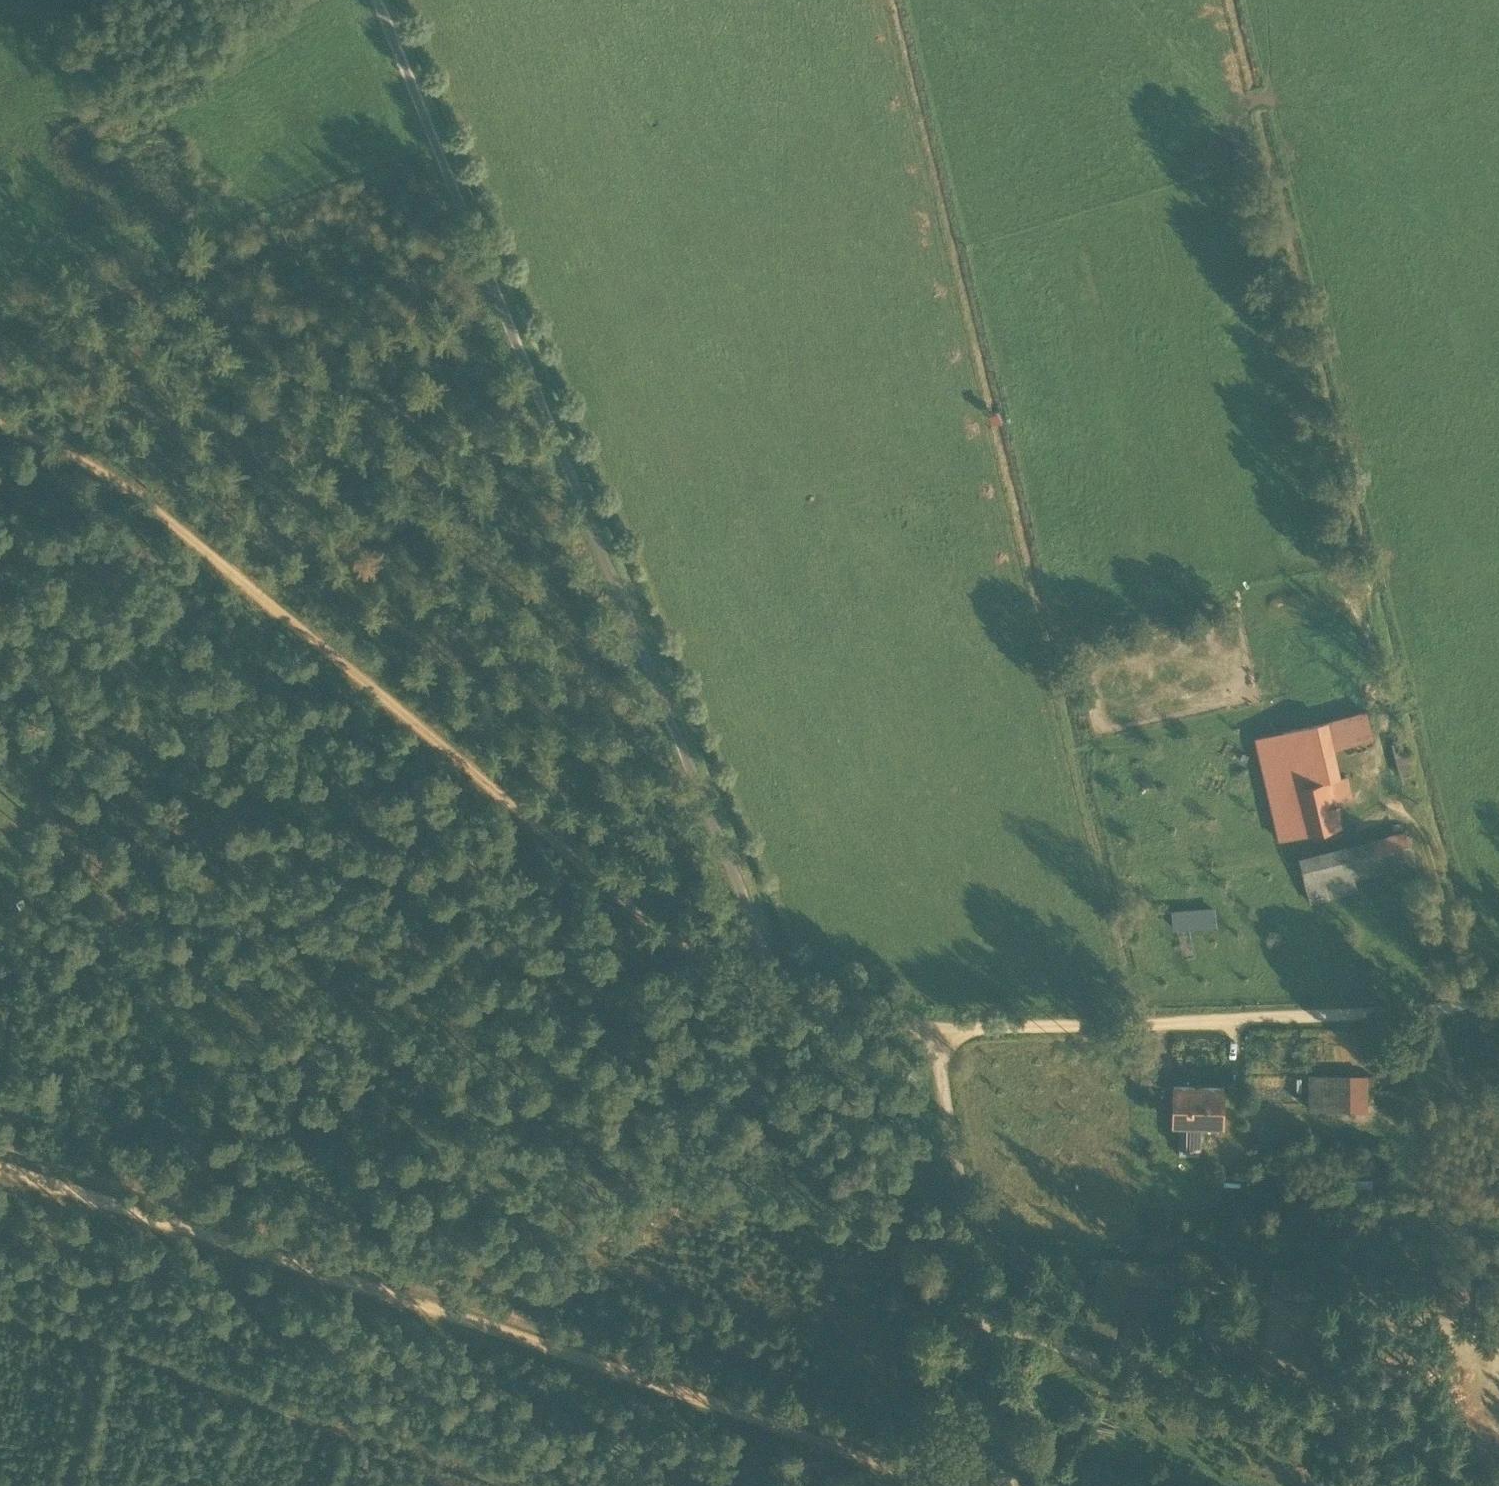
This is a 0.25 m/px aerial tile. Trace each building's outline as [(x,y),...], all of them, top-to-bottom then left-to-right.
[(1366,709),(1327,720),(1331,736),(1334,745),(1372,733),(1366,709)] [(1282,729),(1286,745),(1331,736),(1327,720),(1282,729)] [(1279,836),(1305,831),(1294,784),(1295,784),(1286,745),(1282,729),(1256,734),(1279,836)] [(1286,745),(1295,784),(1330,777),(1339,775),(1334,745),(1331,736),(1286,745)] [(1339,775),(1330,777),(1334,796),(1350,793),(1346,774),(1339,775)] [(1340,824),(1334,796),(1330,777),(1295,784),(1294,784),(1305,831),(1340,824)] [(1299,858),(1309,898),(1355,887),(1353,874),(1415,859),(1408,831),(1299,858)] [(1173,909),(1174,925),(1214,922),(1213,906),(1173,909)] [(1308,1105),(1365,1106),(1366,1073),(1308,1072),(1308,1105)] [(1198,1119),(1221,1120),(1222,1084),(1203,1084),(1193,1084),(1174,1083),(1174,1087),(1173,1118),(1180,1118),(1198,1119)] [(1178,1144),(1198,1145),(1198,1131),(1197,1131),(1198,1119),(1180,1118),(1180,1130),(1179,1130),(1178,1144)] [(1354,1188),(1373,1188),(1372,1172),(1353,1173),(1354,1188)]
